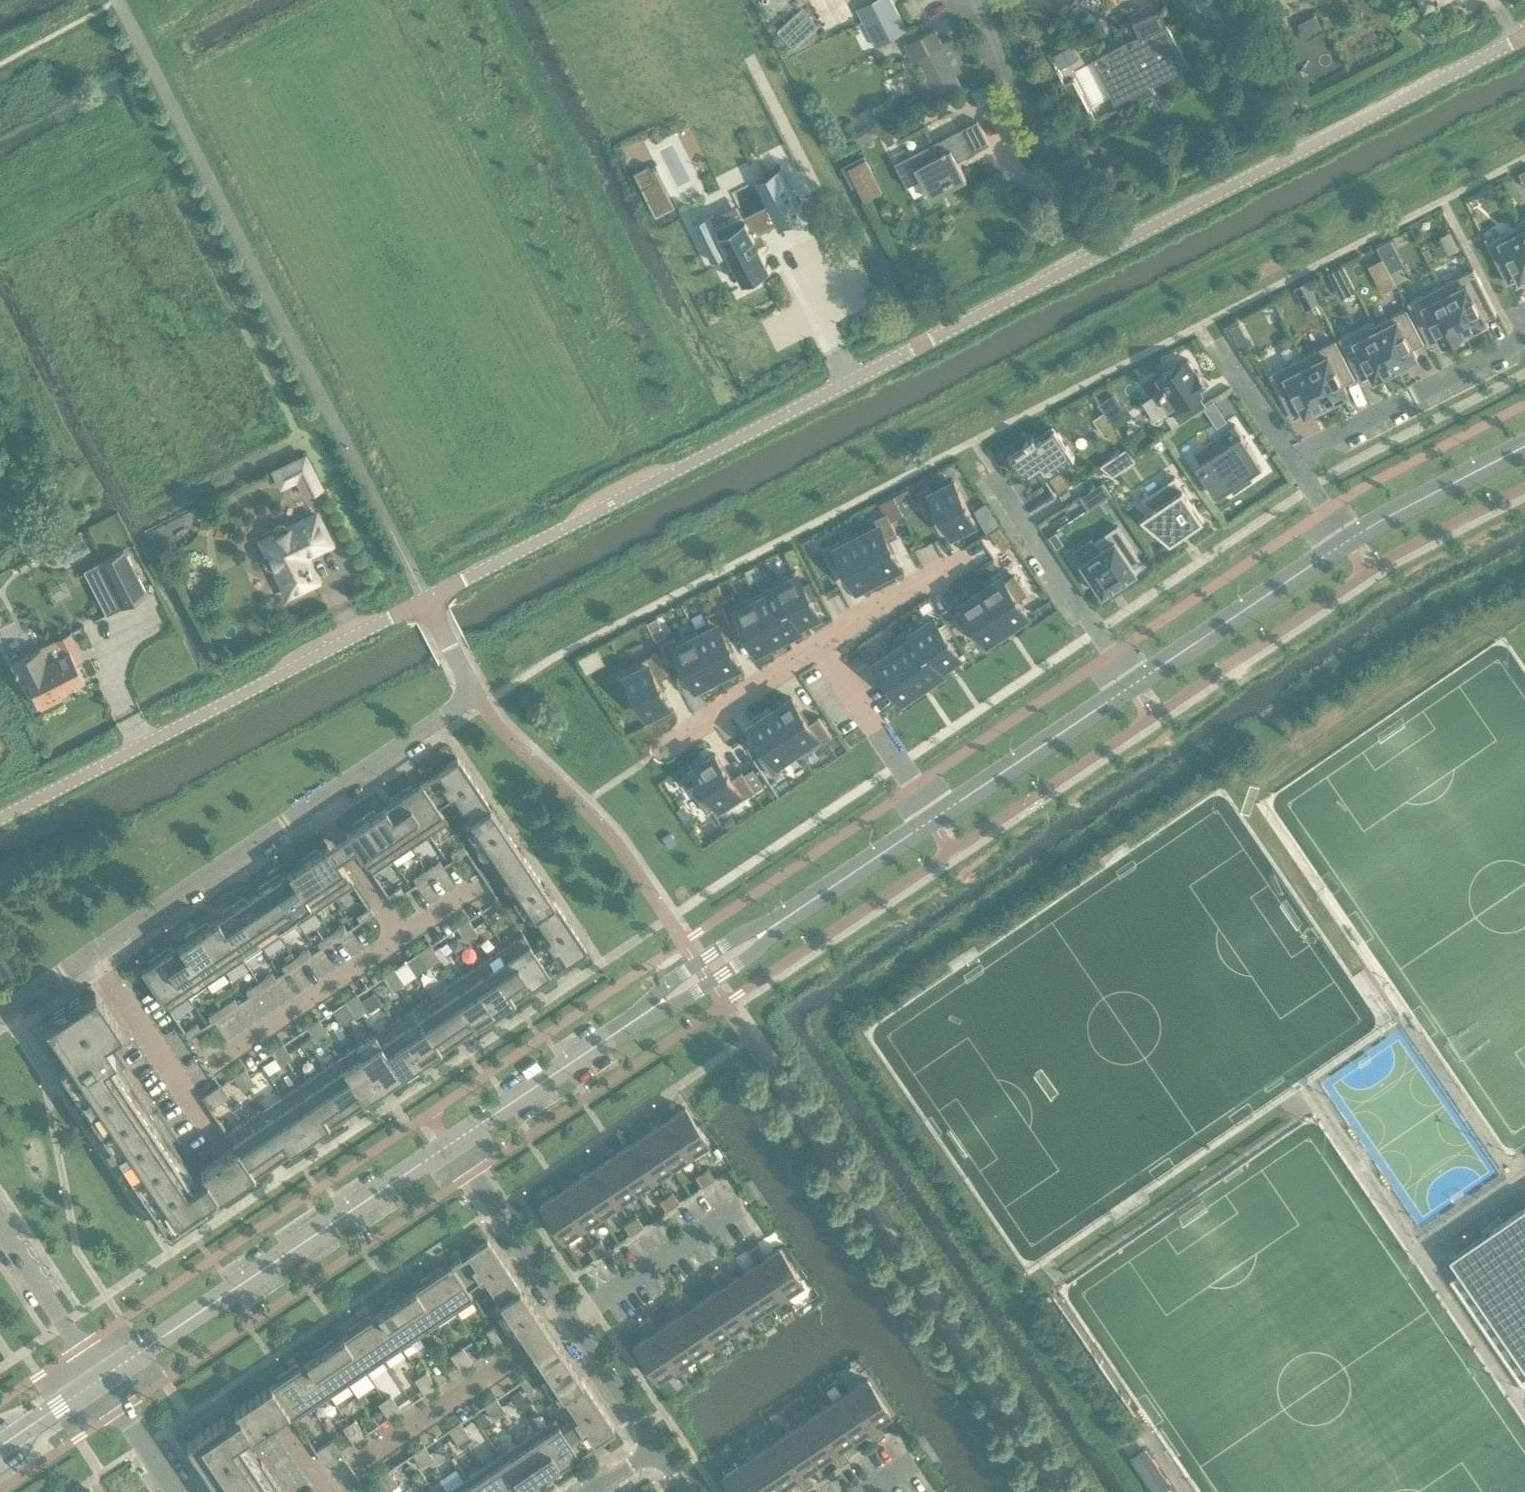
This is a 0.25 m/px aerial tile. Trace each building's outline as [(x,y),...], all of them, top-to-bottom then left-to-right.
[(857,8),(877,46),(907,31),(891,0),(872,0),(857,8)] [(1151,83),(1188,64),(1159,9),(1134,22),(1141,36),(1102,56),(1120,92),(1149,78),(1151,83)] [(1316,14),(1299,23),(1307,38),(1324,29),(1316,14)] [(944,44),(936,27),(905,43),(913,60),(925,54),(936,74),(923,81),(933,100),(961,86),(954,73),(972,65),(958,38),(944,44)] [(1071,44),(1054,52),(1061,66),(1078,57),(1071,44)] [(1074,79),(1065,84),(1071,96),(1080,91),(1074,79)] [(958,160),(989,145),(977,122),(896,163),(908,186),(922,179),(931,196),(967,178),(958,160)] [(890,130),(883,133),(888,144),(895,141),(890,130)] [(867,158),(848,167),(865,200),(883,190),(867,158)] [(649,164),(634,172),(657,215),(676,206),(657,168),(652,171),(649,164)] [(712,217),(694,225),(711,258),(727,249),(741,278),(770,264),(755,235),(778,224),(780,228),(805,215),(784,172),(758,185),(767,203),(718,228),(712,217)] [(1485,238),(1487,242),(1508,283),(1519,277),(1520,279),(1524,276),(1524,235),(1518,221),(1517,222),(1519,226),(1488,242),(1486,237),(1485,238)] [(1474,269),(1441,286),(1465,332),(1486,321),(1485,319),(1497,313),(1474,269)] [(1441,286),(1409,302),(1431,347),(1443,341),(1444,343),(1465,332),(1441,286)] [(1373,321),(1372,321),(1396,368),(1417,357),(1413,348),(1424,342),(1407,308),(1375,325),(1373,321)] [(1372,321),(1339,338),(1363,382),(1374,377),(1375,379),(1396,368),(1372,321)] [(1239,323),(1231,328),(1236,338),(1245,334),(1239,323)] [(1336,340),(1303,356),(1327,403),(1348,392),(1344,384),(1356,378),(1336,340)] [(1303,356),(1270,373),(1293,418),(1305,412),(1306,414),(1327,403),(1303,356)] [(1163,389),(1145,402),(1157,420),(1165,415),(1174,427),(1194,413),(1186,401),(1202,390),(1199,384),(1205,380),(1189,359),(1178,366),(1177,364),(1159,376),(1165,385),(1162,387),(1163,389)] [(1256,458),(1256,459),(1258,457),(1235,424),(1220,434),(1227,444),(1219,449),(1212,439),(1194,451),(1201,461),(1217,484),(1225,479),(1234,492),(1253,479),(1244,466),(1256,458)] [(1026,444),(1008,456),(1016,468),(1019,466),(1026,477),(1041,467),(1046,474),(1044,475),(1045,477),(1048,475),(1059,491),(1071,483),(1060,467),(1075,457),(1056,428),(1037,440),(1034,436),(1025,442),(1026,444)] [(1127,446),(1100,464),(1113,476),(1137,460),(1127,446)] [(269,470),(280,490),(295,482),(303,497),(324,487),(306,451),(269,470)] [(1153,508),(1141,516),(1171,542),(1204,519),(1175,476),(1141,499),(1153,508)] [(930,485),(917,492),(929,514),(940,508),(952,533),(975,521),(955,481),(933,492),(930,485)] [(1104,482),(1082,496),(1090,508),(1111,493),(1104,482)] [(990,509),(979,516),(988,530),(999,522),(990,509)] [(860,535),(858,536),(879,576),(900,565),(887,539),(898,534),(887,512),(875,518),(879,525),(860,535)] [(264,555),(263,558),(263,562),(265,565),(268,567),(271,568),(275,567),(288,593),(314,580),(303,557),(304,554),(328,542),(315,516),(289,529),(286,526),(283,524),(279,524),(276,526),(273,529),(272,532),(273,536),(273,537),(268,551),(267,552),(268,552),(264,555)] [(999,526),(990,532),(996,541),(997,541),(1005,535),(999,526)] [(1135,568),(1143,563),(1118,526),(1095,541),(1101,550),(1084,561),(1082,562),(1084,564),(1103,592),(1102,592),(1104,594),(1105,593),(1135,573),(1137,571),(1135,568)] [(857,531),(824,548),(834,566),(844,560),(858,587),(879,576),(858,536),(860,535),(857,531)] [(794,546),(784,551),(791,565),(801,560),(794,546)] [(123,550),(99,561),(121,606),(145,594),(123,550)] [(796,569),(774,581),(776,584),(777,583),(800,628),(801,628),(799,624),(819,614),(812,600),(817,598),(809,581),(803,583),(796,569)] [(1003,576),(983,590),(1008,627),(1028,614),(1019,600),(1029,593),(1016,573),(1005,580),(1003,576)] [(776,584),(757,594),(779,639),(800,628),(777,583),(776,584)] [(719,584),(708,590),(715,604),(726,599),(719,584)] [(965,606),(955,613),(968,634),(979,627),(988,641),(1008,627),(983,590),(963,603),(965,606)] [(757,594),(735,605),(758,650),(779,639),(757,594)] [(699,634),(698,634),(719,675),(740,664),(724,633),(735,628),(723,605),(706,614),(713,627),(699,634)] [(658,617),(647,622),(656,640),(667,635),(658,617)] [(935,618),(912,633),(914,636),(916,635),(939,669),(941,668),(960,655),(935,618)] [(674,637),(662,643),(672,664),(683,659),(697,686),(719,675),(698,634),(699,634),(696,630),(676,640),(674,637)] [(914,636),(897,648),(922,685),(943,671),(941,668),(939,669),(916,635),(914,636)] [(70,636),(46,649),(44,645),(12,662),(20,676),(23,675),(40,707),(58,697),(61,696),(58,692),(84,678),(72,656),(79,652),(70,636)] [(897,648),(878,660),(903,698),(922,685),(897,648)] [(658,651),(623,669),(647,716),(672,703),(658,677),(668,672),(658,651)] [(586,654),(578,658),(585,672),(593,668),(586,654)] [(793,697),(773,710),(801,752),(800,753),(802,756),(833,735),(820,715),(809,722),(793,697)] [(773,710),(753,724),(770,749),(759,756),(773,776),(784,768),(782,765),(800,753),(801,752),(773,710)] [(717,753),(695,768),(724,812),(756,790),(743,770),(733,777),(717,753)] [(478,842),(482,839),(503,825),(457,758),(420,783),(437,807),(438,807),(454,797),(469,820),(465,822),(478,842)] [(438,807),(437,807),(420,783),(412,788),(411,786),(401,793),(429,834),(448,822),(438,807)] [(429,834),(401,793),(391,799),(392,801),(384,807),(411,846),(429,834)] [(411,846),(384,807),(376,812),(374,810),(364,817),(392,859),(411,846)] [(372,873),(392,859),(364,817),(354,824),(355,826),(346,833),(372,873)] [(482,839),(487,846),(508,833),(503,825),(482,839)] [(524,934),(523,934),(539,957),(538,958),(549,974),(586,949),(508,833),(487,846),(521,896),(517,899),(530,918),(534,915),(549,938),(533,949),(524,934)] [(450,853),(454,858),(454,859),(467,850),(463,844),(450,853)] [(306,856),(334,898),(354,885),(354,884),(327,845),(318,851),(317,849),(306,856)] [(328,845),(327,845),(354,884),(354,885),(354,884),(328,845)] [(289,871),(315,911),(334,898),(306,856),(296,863),(297,865),(289,871)] [(426,869),(430,875),(443,866),(439,860),(426,869)] [(430,875),(426,869),(413,878),(417,884),(430,875)] [(269,881),(298,923),(315,911),(289,871),(282,875),(281,873),(269,881)] [(253,895),(280,935),(298,923),(269,881),(259,888),(261,890),(253,895)] [(387,895),(391,901),(404,892),(400,886),(387,895)] [(234,905),(262,947),(280,935),(253,895),(245,900),(244,898),(234,905)] [(499,897),(493,901),(503,916),(509,912),(499,897)] [(217,919),(244,959),(262,947),(234,905),(224,912),(225,914),(217,919)] [(357,916),(361,921),(374,913),(370,907),(357,916)] [(462,922),(472,937),(478,933),(468,918),(462,922)] [(197,930),(225,972),(244,959),(217,919),(208,925),(207,923),(197,930)] [(472,937),(462,922),(456,926),(466,941),(472,937)] [(331,933),(335,939),(348,930),(344,924),(331,933)] [(179,944),(206,984),(225,972),(197,930),(186,937),(188,939),(179,944)] [(335,939),(331,933),(318,942),(322,948),(335,939)] [(539,957),(523,934),(505,947),(531,986),(549,974),(538,958),(539,957)] [(160,955),(188,996),(206,984),(179,944),(171,950),(170,948),(160,955)] [(424,948),(434,962),(440,958),(430,944),(424,948)] [(531,986),(505,947),(487,959),(513,999),(531,986)] [(434,962),(424,948),(418,952),(428,966),(434,962)] [(295,957),(299,963),(312,954),(308,949),(295,957)] [(169,1009),(188,996),(160,955),(150,962),(151,963),(142,969),(169,1009)] [(299,963),(295,957),(282,966),(286,972),(299,963)] [(513,999),(487,959),(468,972),(494,1011),(513,999)] [(388,972),(398,987),(404,982),(394,968),(388,972)] [(398,987),(388,972),(382,976),(392,990),(398,987)] [(494,1011),(468,972),(449,984),(475,1024),(494,1011)] [(259,981),(263,987),(276,978),(272,973),(259,981)] [(263,987),(259,981),(246,990),(250,996),(263,987)] [(431,996),(457,1036),(475,1024),(449,984),(431,996)] [(206,1205),(203,1200),(192,1185),(142,1110),(148,1106),(115,1057),(115,1056),(105,1041),(122,1029),(95,990),(45,1023),(71,1061),(60,1068),(169,1230),(206,1205)] [(350,997),(360,1012),(366,1008),(356,993),(350,997)] [(413,1009),(439,1048),(457,1036),(431,996),(413,1009)] [(360,1012),(350,997),(345,1001),(354,1016),(360,1012)] [(221,1007),(225,1013),(238,1004),(234,998),(221,1007)] [(225,1013),(221,1007),(208,1015),(212,1021),(225,1013)] [(439,1048),(413,1009),(394,1021),(420,1061),(439,1048)] [(312,1023),(322,1037),(328,1033),(318,1019),(312,1023)] [(420,1061),(394,1021),(375,1034),(401,1073),(420,1061)] [(184,1032),(188,1037),(201,1029),(197,1023),(184,1032)] [(322,1037),(312,1023),(307,1027),(317,1041),(322,1037)] [(401,1073),(375,1034),(356,1047),(383,1086),(401,1073)] [(277,1047),(286,1061),(293,1057),(283,1043),(277,1047)] [(286,1061),(277,1047),(271,1051),(281,1065),(286,1061)] [(383,1086),(356,1047),(337,1059),(364,1099),(383,1086)] [(364,1099),(337,1059),(319,1071),(346,1111),(364,1099)] [(239,1072),(249,1087),(255,1083),(245,1068),(239,1072)] [(346,1111),(319,1071),(301,1083),(328,1123),(346,1111)] [(249,1087),(239,1072),(233,1076),(243,1091),(249,1087)] [(328,1123),(301,1083),(282,1096),(309,1136),(328,1123)] [(221,1084),(220,1085),(202,1097),(210,1109),(229,1096),(221,1084)] [(309,1136),(282,1096),(263,1109),(290,1148),(309,1136)] [(685,1107),(666,1119),(689,1153),(707,1140),(685,1107)] [(290,1148),(263,1109),(245,1121),(272,1160),(290,1148)] [(666,1119),(648,1131),(671,1165),(689,1153),(666,1119)] [(272,1160),(245,1121),(227,1134),(236,1147),(237,1146),(254,1172),(272,1160)] [(648,1131),(630,1143),(653,1177),(671,1165),(648,1131)] [(630,1143),(612,1155),(635,1189),(653,1177),(630,1143)] [(204,1177),(192,1185),(203,1200),(215,1193),(218,1197),(254,1172),(237,1146),(236,1147),(200,1171),(204,1177)] [(612,1155),(594,1167),(617,1201),(635,1189),(612,1155)] [(594,1167),(576,1179),(599,1213),(617,1201),(594,1167)] [(708,1167),(701,1172),(708,1181),(714,1177),(708,1167)] [(701,1172),(694,1176),(701,1186),(708,1181),(701,1172)] [(576,1179),(558,1192),(581,1225),(599,1213),(576,1179)] [(672,1191),(665,1196),(672,1206),(679,1201),(672,1191)] [(558,1192),(540,1204),(562,1238),(581,1225),(558,1192)] [(665,1196),(659,1200),(665,1210),(672,1206),(665,1196)] [(1459,1250),(1524,1347),(1524,1205),(1459,1250)] [(636,1215),(629,1220),(636,1230),(643,1225),(636,1215)] [(629,1220),(623,1224),(629,1234),(636,1230),(629,1220)] [(470,1255),(492,1288),(512,1276),(487,1239),(475,1247),(477,1250),(470,1255)] [(600,1239),(594,1244),(600,1254),(607,1249),(600,1239)] [(756,1243),(746,1250),(751,1256),(760,1249),(756,1243)] [(594,1244),(587,1248),(594,1258),(600,1254),(594,1244)] [(765,1256),(760,1259),(783,1293),(802,1280),(779,1247),(765,1256)] [(760,1249),(751,1256),(755,1262),(760,1259),(765,1256),(760,1249)] [(451,1263),(468,1289),(484,1278),(491,1289),(492,1288),(470,1255),(463,1260),(461,1257),(451,1263)] [(755,1262),(742,1271),(765,1305),(783,1293),(760,1259),(755,1262)] [(431,1274),(456,1311),(475,1298),(468,1289),(451,1263),(442,1270),(440,1268),(431,1274)] [(720,1267),(711,1274),(715,1280),(725,1274),(720,1267)] [(729,1280),(724,1283),(747,1317),(765,1305),(742,1271),(729,1280)] [(414,1288),(438,1323),(456,1311),(431,1274),(421,1281),(423,1283),(414,1288)] [(725,1274),(715,1280),(719,1287),(724,1283),(729,1280),(725,1274)] [(498,1307),(522,1291),(512,1276),(492,1288),(491,1289),(499,1300),(495,1303),(498,1307)] [(719,1287),(706,1295),(729,1329),(747,1317),(724,1283),(719,1287)] [(395,1298),(420,1335),(438,1323),(414,1288),(406,1294),(405,1292),(395,1298)] [(522,1291),(498,1307),(508,1323),(526,1350),(551,1334),(544,1324),(542,1321),(538,1315),(538,1314),(536,1312),(532,1307),(522,1291)] [(684,1291),(675,1298),(679,1304),(689,1298),(684,1291)] [(693,1304),(688,1307),(711,1341),(729,1329),(706,1295),(693,1304)] [(378,1312),(402,1347),(420,1335),(395,1298),(385,1305),(387,1307),(378,1312)] [(689,1298),(679,1304),(683,1311),(688,1307),(693,1304),(689,1298)] [(683,1311),(670,1319),(693,1353),(711,1341),(688,1307),(683,1311)] [(359,1322),(384,1359),(402,1347),(378,1312),(370,1318),(369,1316),(359,1322)] [(649,1315),(639,1322),(643,1328),(653,1322),(649,1315)] [(657,1328),(652,1332),(675,1365),(693,1353),(670,1319),(657,1328)] [(343,1336),(366,1371),(384,1359),(359,1322),(350,1329),(351,1331),(343,1336)] [(653,1322),(643,1328),(648,1335),(652,1332),(657,1328),(653,1322)] [(496,1345),(502,1341),(492,1326),(486,1330),(496,1345)] [(648,1335),(634,1344),(656,1378),(675,1365),(652,1332),(648,1335)] [(551,1334),(526,1350),(545,1377),(545,1378),(555,1393),(579,1377),(569,1361),(565,1356),(563,1353),(562,1350),(559,1347),(557,1344),(551,1334)] [(323,1347),(348,1383),(366,1371),(343,1336),(334,1342),(333,1340),(323,1347)] [(307,1361),(330,1395),(348,1383),(323,1347),(314,1353),(315,1355),(307,1361)] [(456,1351),(466,1365),(472,1361),(462,1347),(456,1351)] [(466,1365),(456,1351),(450,1354),(460,1369),(466,1365)] [(287,1371),(312,1407),(330,1395),(307,1361),(298,1366),(297,1364),(287,1371)] [(293,1420),(312,1407),(287,1371),(278,1377),(279,1379),(270,1385),(287,1411),(293,1420)] [(420,1375),(430,1389),(436,1385),(426,1371),(420,1375)] [(430,1389),(420,1375),(414,1379),(424,1393),(430,1389)] [(525,1376),(520,1380),(519,1380),(529,1395),(535,1391),(525,1376)] [(579,1377),(555,1393),(558,1397),(562,1395),(570,1406),(571,1405),(590,1392),(579,1377)] [(867,1378),(848,1390),(871,1424),(876,1421),(890,1412),(867,1378)] [(287,1411),(270,1385),(234,1409),(237,1414),(226,1421),(223,1417),(186,1441),(220,1491),(282,1491),(261,1460),(255,1464),(237,1437),(248,1430),(251,1435),(287,1411)] [(848,1390),(830,1402),(853,1436),(866,1427),(871,1424),(848,1390)] [(571,1405),(593,1439),(610,1427),(612,1430),(614,1429),(590,1392),(571,1405)] [(390,1395),(384,1399),(394,1413),(400,1409),(390,1395)] [(489,1400),(499,1415),(505,1411),(495,1396),(489,1400)] [(394,1413),(384,1399),(378,1403),(388,1417),(394,1413)] [(499,1415),(489,1400),(483,1404),(493,1419),(499,1415)] [(830,1402),(812,1414),(835,1448),(840,1445),(853,1436),(830,1402)] [(561,1427),(578,1452),(588,1446),(586,1443),(593,1439),(571,1405),(570,1406),(577,1417),(561,1427)] [(812,1414),(794,1427),(817,1460),(830,1452),(835,1448),(812,1414)] [(349,1422),(359,1437),(366,1433),(356,1418),(349,1422)] [(536,1430),(561,1467),(570,1461),(569,1459),(578,1452),(561,1427),(555,1418),(536,1430)] [(454,1424),(463,1439),(469,1435),(459,1420),(454,1424)] [(871,1424),(866,1427),(870,1434),(880,1427),(876,1421),(871,1424)] [(359,1437),(349,1422),(343,1427),(352,1441),(359,1437)] [(463,1439),(454,1424),(448,1428),(458,1443),(463,1439)] [(794,1427),(776,1439),(799,1472),(804,1469),(817,1460),(794,1427)] [(880,1427),(870,1434),(875,1440),(884,1434),(880,1427)] [(518,1443),(541,1477),(550,1472),(551,1474),(561,1467),(536,1430),(518,1443)] [(333,1439),(315,1451),(322,1461),(340,1449),(333,1439)] [(776,1439),(758,1451),(781,1484),(794,1476),(799,1472),(776,1439)] [(500,1455),(525,1491),(534,1485),(533,1483),(541,1477),(518,1443),(500,1455)] [(418,1448),(428,1463),(433,1459),(424,1444),(418,1448)] [(835,1448),(830,1452),(834,1458),(844,1452),(840,1445),(835,1448)] [(428,1463),(418,1448),(412,1452),(422,1467),(428,1463)] [(740,1463),(760,1491),(770,1491),(781,1484),(758,1451),(740,1463)] [(844,1452),(834,1458),(839,1464),(848,1458),(844,1452)] [(499,1491),(524,1491),(525,1491),(500,1455),(482,1467),(499,1491)] [(722,1475),(733,1491),(760,1491),(740,1463),(722,1475)] [(473,1491),(499,1491),(482,1467),(464,1479),(473,1491)] [(382,1472),(392,1487),(398,1483),(388,1468),(382,1472)] [(799,1472),(794,1476),(799,1482),(808,1475),(804,1469),(799,1472)] [(392,1487),(382,1472),(376,1476),(386,1491),(392,1487)] [(808,1475),(799,1482),(803,1489),(813,1482),(808,1475)] [(447,1491),(473,1491),(464,1479),(446,1491),(447,1491)]
